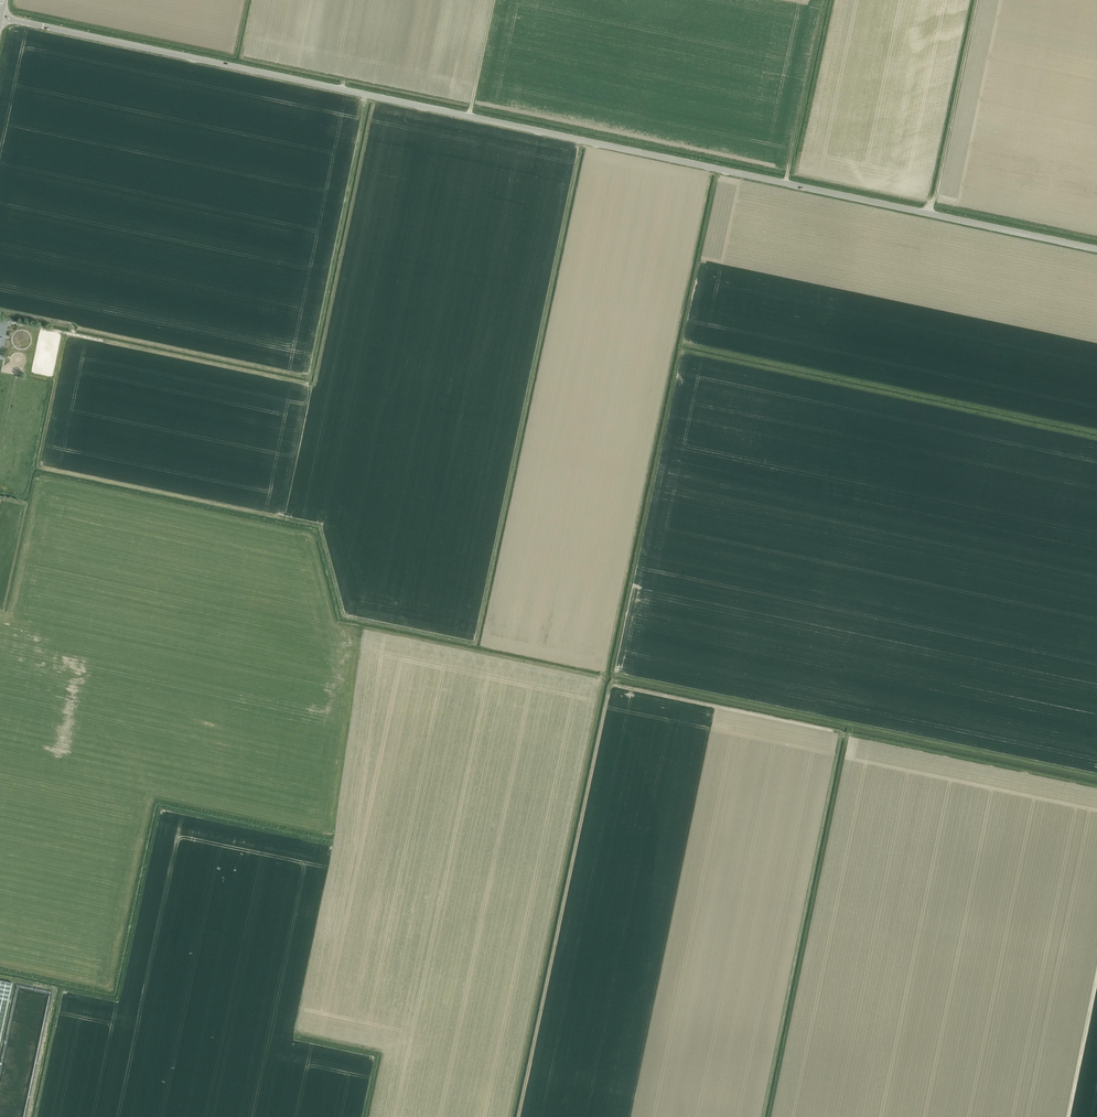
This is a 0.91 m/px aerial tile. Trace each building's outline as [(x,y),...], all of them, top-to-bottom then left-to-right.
[(12,983),(0,980),(0,1040),(12,983)]
